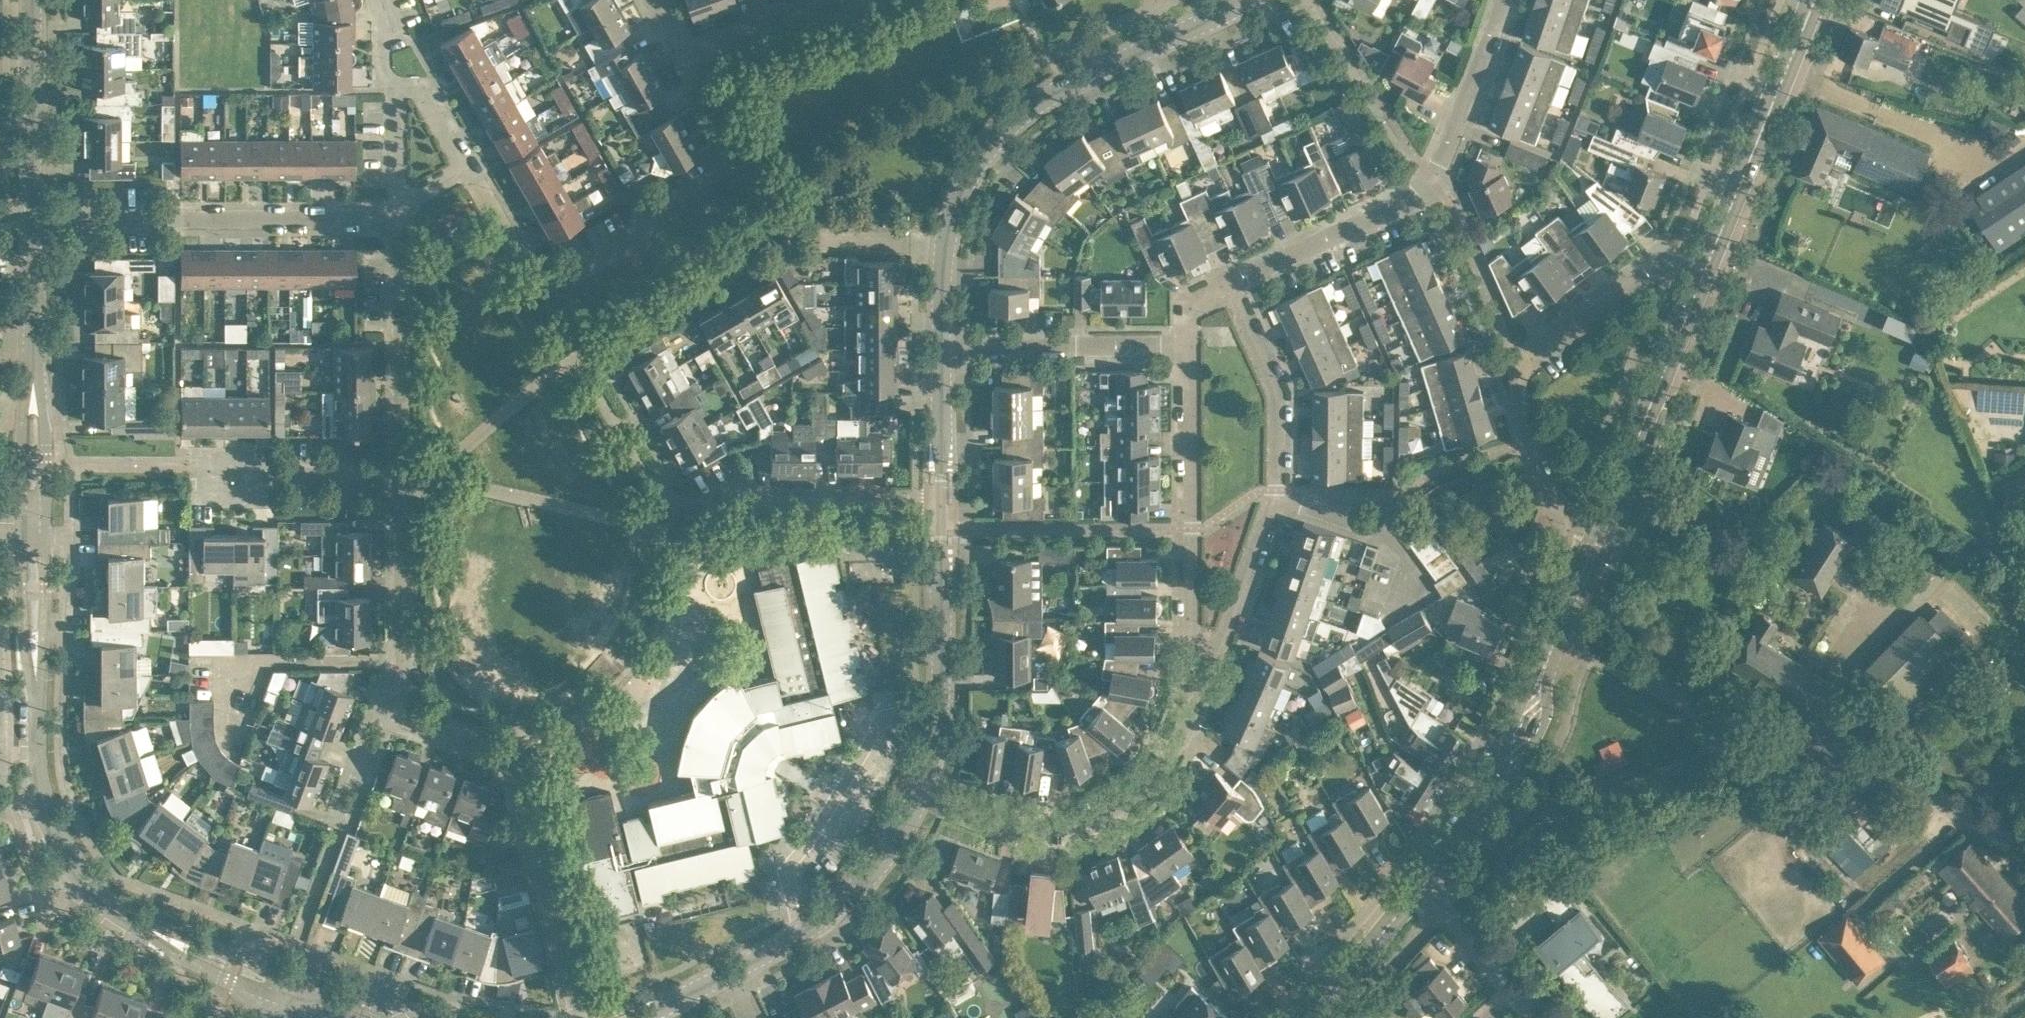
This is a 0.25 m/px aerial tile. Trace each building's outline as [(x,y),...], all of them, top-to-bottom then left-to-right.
[(118,31),(135,31),(135,9),(119,9),(119,0),(83,0),(83,20),(102,20),(102,31),(118,31)] [(312,9),(352,2),(352,0),(311,0),(312,9)] [(441,11),(451,7),(448,0),(437,0),(441,11)] [(483,12),(496,8),(493,0),(480,5),(483,12)] [(590,24),(620,7),(617,0),(560,0),(566,11),(579,4),(590,24)] [(711,0),(686,0),(693,19),(715,11),(711,0)] [(715,11),(737,3),(736,0),(711,0),(715,11)] [(1371,11),(1377,0),(1350,0),(1371,11)] [(1411,12),(1425,19),(1434,0),(1418,0),(1411,12)] [(1577,32),(1584,11),(1551,0),(1535,0),(1530,16),(1577,32)] [(1584,11),(1588,0),(1551,0),(1584,11)] [(1612,10),(1615,0),(1606,0),(1603,8),(1612,10)] [(1707,3),(1700,0),(1693,0),(1679,35),(1669,31),(1665,44),(1681,50),(1700,58),(1704,47),(1715,51),(1726,23),(1716,19),(1720,8),(1717,7),(1707,3)] [(1880,1),(1899,9),(1899,8),(1949,29),(1952,20),(1970,27),(1964,41),(1964,43),(1985,52),(1996,26),(1955,9),(1932,0),(1880,0),(1880,1)] [(1955,9),(1959,0),(1932,0),(1955,9)] [(298,42),(313,42),(350,42),(350,20),(354,20),(354,15),(352,15),(352,2),(312,9),(314,19),(298,19),(298,42)] [(626,16),(620,7),(590,24),(597,35),(584,43),(595,62),(625,45),(619,35),(629,29),(623,20),(626,16)] [(468,9),(451,15),(454,23),(471,17),(468,9)] [(506,18),(511,27),(511,28),(525,20),(519,11),(506,18)] [(1617,12),(1613,24),(1628,30),(1633,17),(1617,12)] [(445,26),(454,23),(451,15),(442,18),(445,26)] [(1570,53),(1577,32),(1530,16),(1523,37),(1570,53)] [(488,24),(484,18),(472,25),(440,43),(451,62),(483,44),(477,35),(487,29),(488,24)] [(517,37),(530,30),(525,20),(511,28),(517,37)] [(1598,25),(1593,37),(1601,40),(1606,28),(1598,25)] [(1851,25),(1839,53),(1867,65),(1872,54),(1906,68),(1917,42),(1882,28),(1879,37),(1851,25)] [(1392,47),(1403,53),(1392,73),(1406,81),(1402,90),(1423,101),(1437,76),(1429,71),(1435,59),(1419,50),(1423,43),(1421,39),(1402,29),(1392,47)] [(83,43),(83,67),(123,66),(123,54),(141,54),(141,31),(135,31),(118,31),(102,31),(97,31),(97,32),(104,32),(104,44),(83,43)] [(462,81),(493,63),(503,57),(506,56),(495,37),(483,44),(451,62),(462,81)] [(1594,60),(1601,40),(1593,37),(1586,57),(1594,60)] [(1279,92),(1299,83),(1294,73),(1322,60),(1307,39),(1292,46),(1294,50),(1286,53),(1281,42),(1261,51),(1279,92)] [(1646,95),(1657,99),(1676,106),(1680,95),(1695,101),(1703,80),(1702,79),(1699,72),(1699,71),(1675,61),(1679,51),(1680,52),(1681,50),(1665,44),(1655,40),(1649,55),(1667,62),(1658,85),(1651,82),(1646,95)] [(352,50),(350,50),(350,42),(313,42),(313,53),(298,53),(298,63),(350,63),(350,62),(352,62),(355,59),(355,53),(352,50)] [(1521,43),(1513,63),(1559,81),(1567,61),(1521,43)] [(532,50),(538,62),(549,56),(542,44),(532,50)] [(612,92),(619,88),(619,90),(652,71),(641,50),(631,56),(625,45),(595,62),(587,67),(593,78),(602,73),(612,92)] [(276,49),(270,49),(270,63),(280,63),(280,54),(276,49)] [(1261,88),(1265,98),(1279,92),(1261,51),(1241,60),(1255,91),(1261,88)] [(545,74),(555,68),(549,56),(538,62),(545,74)] [(504,67),(508,65),(503,57),(493,63),(462,81),(473,100),(504,82),(504,81),(510,77),(504,67)] [(275,78),(281,73),(280,63),(270,63),(271,86),(279,86),(280,82),(275,78)] [(350,86),(350,63),(298,63),(298,74),(313,74),(313,86),(350,86)] [(1505,84),(1551,102),(1559,81),(1513,63),(1505,84)] [(115,103),(124,103),(133,103),(142,102),(141,88),(135,88),(135,79),(123,79),(123,66),(83,67),(83,89),(105,90),(104,101),(97,101),(97,102),(115,102),(115,103)] [(1220,121),(1234,115),(1228,103),(1235,100),(1221,69),(1201,78),(1215,109),(1218,116),(1220,121)] [(626,101),(619,104),(631,124),(660,108),(654,97),(664,91),(652,71),(619,90),(626,101)] [(1578,76),(1573,87),(1582,90),(1586,79),(1578,76)] [(1187,127),(1191,137),(1206,168),(1208,168),(1217,163),(1218,163),(1201,124),(1218,116),(1215,109),(1201,78),(1181,88),(1197,123),(1187,127)] [(473,100),(484,118),(515,100),(504,82),(473,100)] [(560,83),(550,89),(557,101),(567,95),(560,83)] [(1497,104),(1543,122),(1551,102),(1505,84),(1497,104)] [(1569,99),(1577,102),(1582,90),(1573,87),(1569,99)] [(215,92),(202,92),(202,105),(215,105),(215,92)] [(311,106),(311,99),(311,92),(290,92),(290,113),(304,113),(304,106),(311,106)] [(355,123),(355,92),(331,92),(332,104),(346,104),(346,123),(355,123)] [(272,106),(288,107),(288,93),(272,93),(272,106)] [(174,94),(162,94),(162,102),(174,102),(174,94)] [(182,104),(192,104),(192,94),(182,94),(182,104)] [(574,107),(567,95),(557,101),(564,113),(574,107)] [(1265,141),(1274,137),(1270,128),(1273,126),(1260,95),(1247,101),(1261,132),(1260,132),(1265,141)] [(1639,134),(1618,125),(1612,139),(1628,145),(1627,146),(1649,155),(1650,154),(1638,150),(1643,137),(1675,150),(1681,137),(1683,138),(1687,128),(1684,127),(1686,123),(1675,119),(1679,108),(1675,107),(1676,106),(1657,99),(1646,95),(1649,109),(1639,134)] [(1370,157),(1383,147),(1348,97),(1333,108),(1351,134),(1347,137),(1344,148),(1346,153),(1339,156),(1353,188),(1379,176),(1370,157)] [(1172,146),(1191,137),(1187,127),(1174,99),(1173,100),(1175,104),(1164,109),(1159,98),(1137,107),(1154,143),(1167,137),(1172,146)] [(526,119),(515,100),(484,118),(494,137),(526,119)] [(1249,137),(1260,132),(1261,132),(1247,101),(1235,107),(1249,137)] [(174,102),(162,102),(162,111),(162,112),(174,112),(174,111),(174,102)] [(83,115),(83,139),(120,138),(120,117),(133,117),(133,103),(124,103),(115,103),(115,115),(83,115)] [(1489,125),(1535,143),(1543,122),(1497,104),(1489,125)] [(1930,152),(1871,127),(1817,105),(1792,167),(1823,180),(1837,146),(1859,155),(1854,166),(1914,191),(1930,152)] [(1116,117),(1121,128),(1110,134),(1125,167),(1144,158),(1140,149),(1154,143),(1137,107),(1116,117)] [(637,135),(650,128),(661,148),(688,133),(676,112),(666,118),(660,108),(631,124),(637,135)] [(1574,124),(1595,132),(1598,123),(1578,115),(1574,124)] [(1562,116),(1557,128),(1565,131),(1570,119),(1562,116)] [(537,138),(526,119),(494,137),(505,156),(537,138)] [(174,137),(174,123),(161,123),(161,138),(174,137)] [(346,123),(345,123),(345,127),(347,127),(347,131),(355,131),(355,123),(346,123)] [(1574,124),(1572,129),(1592,137),(1588,147),(1613,157),(1608,168),(1630,177),(1624,191),(1654,203),(1666,174),(1623,157),(1627,146),(1628,145),(1612,139),(1595,132),(1574,124)] [(586,127),(576,133),(583,145),(593,139),(586,127)] [(1552,139),(1560,142),(1565,131),(1557,128),(1552,139)] [(653,153),(655,157),(652,170),(665,173),(700,153),(688,133),(661,148),(653,153)] [(1083,133),(1065,147),(1087,177),(1099,168),(1105,176),(1125,167),(1110,134),(1091,143),(1083,133)] [(1304,143),(1312,160),(1294,168),(1312,208),(1332,199),(1330,195),(1341,190),(1317,137),(1304,143)] [(120,161),(120,138),(83,139),(83,162),(109,162),(109,176),(135,176),(135,160),(120,161)] [(181,176),(202,176),(202,139),(181,139),(181,176)] [(202,139),(202,176),(224,176),(224,139),(202,139)] [(246,139),(224,139),(224,176),(246,176),(246,139)] [(268,139),(246,139),(246,176),(268,176),(268,139)] [(290,176),(290,139),(268,139),(268,176),(290,176)] [(311,176),(311,139),(290,139),(290,176),(311,176)] [(333,176),(333,139),(311,139),(311,176),(333,176)] [(355,139),(333,139),(333,176),(355,176),(355,139)] [(600,151),(593,139),(583,145),(589,157),(600,151)] [(1548,155),(1511,140),(1505,155),(1542,169),(1548,155)] [(558,159),(553,150),(546,154),(540,144),(509,162),(520,181),(551,163),(558,159)] [(1046,161),(1053,171),(1040,185),(1067,209),(1081,194),(1075,186),(1087,177),(1065,147),(1046,161)] [(1499,173),(1501,168),(1476,158),(1468,178),(1473,188),(1470,190),(1481,213),(1499,205),(1515,198),(1505,174),(1500,176),(1499,173)] [(1276,176),(1268,159),(1255,165),(1280,218),(1291,213),(1293,217),(1312,208),(1294,168),(1276,176)] [(1958,203),(1963,210),(1969,205),(1995,246),(2024,226),(2024,159),(1958,203)] [(162,161),(162,176),(174,176),(174,161),(162,161)] [(561,182),(551,163),(520,181),(530,200),(561,182)] [(1217,163),(1208,168),(1213,178),(1222,174),(1217,163)] [(607,165),(597,170),(604,182),(614,177),(607,165)] [(1242,171),(1250,188),(1232,196),(1250,236),(1270,227),(1268,224),(1280,218),(1255,165),(1242,171)] [(623,180),(634,174),(630,166),(619,173),(623,180)] [(621,189),(614,177),(604,182),(611,195),(621,189)] [(1586,187),(1601,207),(1586,217),(1612,253),(1629,240),(1624,232),(1630,228),(1631,229),(1644,219),(1646,216),(1597,179),(1586,187)] [(530,200),(541,218),(572,201),(561,182),(530,200)] [(1027,199),(1017,193),(1005,213),(1037,233),(1045,220),(1053,224),(1067,209),(1040,185),(1027,199)] [(1232,196),(1228,187),(1211,196),(1207,187),(1193,193),(1218,246),(1229,241),(1231,245),(1250,236),(1232,196)] [(585,193),(572,201),(541,218),(552,238),(583,220),(577,210),(591,203),(585,193)] [(1188,216),(1170,225),(1188,264),(1208,255),(1206,252),(1218,246),(1193,193),(1180,199),(1188,216)] [(1004,240),(1004,274),(1040,273),(1040,252),(1030,246),(1037,233),(1005,213),(993,233),(1004,240)] [(1592,262),(1594,265),(1612,253),(1586,217),(1570,229),(1559,214),(1547,222),(1582,270),(1592,262)] [(1167,270),(1169,273),(1188,264),(1170,225),(1153,233),(1145,215),(1132,221),(1156,275),(1167,270)] [(1547,246),(1532,257),(1531,258),(1557,293),(1574,280),(1572,277),(1582,270),(1547,222),(1536,231),(1547,246)] [(1487,229),(1478,235),(1485,251),(1495,243),(1487,229)] [(1375,259),(1385,279),(1430,258),(1421,238),(1375,259)] [(181,285),(203,285),(203,248),(181,248),(181,285)] [(224,285),(224,248),(203,248),(203,285),(224,285)] [(246,285),(246,248),(224,248),(224,285),(246,285)] [(268,285),(268,248),(246,248),(246,285),(268,285)] [(290,285),(290,248),(268,248),(268,285),(290,285)] [(312,285),(312,248),(290,248),(290,285),(312,285)] [(334,285),(334,248),(312,248),(312,285),(334,285)] [(355,248),(334,248),(334,285),(355,285),(355,248)] [(1557,293),(1531,258),(1532,257),(1529,254),(1513,266),(1502,251),(1489,261),(1513,313),(1515,312),(1534,298),(1540,306),(1557,293)] [(857,255),(844,255),(844,283),(856,283),(856,282),(891,282),(891,272),(896,272),(896,260),(857,260),(857,255)] [(131,272),(139,272),(139,269),(155,269),(155,256),(113,256),(112,270),(83,271),(83,298),(123,299),(123,285),(131,285),(131,272)] [(1385,279),(1394,299),(1439,278),(1430,258),(1385,279)] [(778,268),(787,285),(797,280),(787,263),(778,268)] [(756,287),(773,317),(779,326),(798,316),(792,306),(773,271),(762,277),(764,282),(756,287)] [(1041,294),(1040,273),(1004,274),(1004,286),(991,286),(992,310),(1030,310),(1030,294),(1041,294)] [(1147,278),(1127,278),(1102,278),(1102,286),(1091,286),(1091,274),(1075,274),(1075,305),(1091,305),(1091,299),(1102,299),(1102,312),(1147,312),(1147,278)] [(1356,279),(1361,290),(1369,286),(1364,275),(1356,279)] [(1394,299),(1403,319),(1448,298),(1439,278),(1394,299)] [(787,285),(793,295),(799,305),(804,305),(802,282),(797,280),(787,285)] [(1350,281),(1342,284),(1348,296),(1356,292),(1350,281)] [(896,292),(891,292),(891,282),(856,282),(856,283),(856,304),(896,303),(896,292)] [(1277,304),(1286,324),(1331,303),(1322,283),(1277,304)] [(1370,310),(1378,306),(1369,286),(1361,290),(1370,310)] [(734,293),(754,328),(773,317),(756,287),(747,292),(745,287),(734,293)] [(1353,308),(1361,304),(1356,292),(1348,296),(1353,308)] [(736,339),(754,328),(734,293),(724,299),(727,303),(718,308),(736,339)] [(1760,325),(1747,358),(1791,377),(1805,343),(1794,339),(1798,329),(1828,341),(1839,315),(1784,293),(1773,319),(1776,320),(1772,330),(1760,325)] [(113,326),(113,341),(139,340),(139,325),(131,325),(131,312),(123,312),(123,299),(83,298),(83,326),(113,326)] [(1403,319),(1412,339),(1457,318),(1448,298),(1403,319)] [(845,304),(845,325),(856,325),(891,325),(891,315),(896,315),(896,303),(856,304),(845,304)] [(1331,303),(1286,324),(1295,344),(1340,323),(1331,303)] [(811,305),(804,305),(799,305),(812,328),(821,322),(811,305)] [(716,350),(736,339),(718,308),(710,313),(707,309),(696,315),(716,350)] [(289,309),(289,341),(309,341),(309,328),(293,328),(294,309),(289,309)] [(1075,312),(1063,312),(1063,324),(1075,324),(1075,312)] [(1373,318),(1379,330),(1387,326),(1382,314),(1373,318)] [(1466,338),(1457,318),(1412,339),(1421,359),(1466,338)] [(691,320),(683,324),(689,335),(698,330),(691,320)] [(1360,324),(1366,336),(1374,332),(1368,320),(1360,324)] [(818,337),(812,340),(814,344),(816,347),(825,347),(825,325),(822,325),(821,322),(812,328),(818,337)] [(1340,323),(1295,344),(1304,364),(1349,343),(1340,323)] [(845,325),(845,347),(896,347),(896,335),(891,335),(891,325),(856,325),(845,325)] [(1384,341),(1392,337),(1387,326),(1379,330),(1384,341)] [(1378,343),(1374,332),(1366,336),(1370,347),(1378,343)] [(627,367),(638,387),(678,364),(662,335),(649,342),(655,352),(627,367)] [(123,369),(142,369),(142,348),(150,348),(150,340),(139,340),(113,341),(113,355),(83,355),(83,383),(123,383),(123,369)] [(1313,384),(1359,363),(1349,343),(1304,364),(1313,384)] [(795,355),(799,363),(819,352),(816,347),(814,344),(795,355)] [(203,356),(203,346),(181,346),(181,355),(203,356)] [(203,364),(223,364),(223,355),(225,355),(225,346),(203,346),(203,356),(203,364)] [(237,355),(237,346),(225,346),(225,355),(237,355)] [(246,346),(246,355),(269,355),(269,346),(246,346)] [(275,346),(275,359),(284,359),(284,346),(275,346)] [(334,346),(334,368),(369,368),(369,358),(374,358),(374,346),(334,346)] [(857,356),(857,368),(891,368),(891,358),(896,358),(896,347),(845,347),(844,356),(857,356)] [(1450,355),(1422,364),(1428,385),(1476,371),(1470,350),(1450,355)] [(1405,366),(1399,354),(1391,358),(1397,370),(1405,366)] [(822,357),(812,363),(817,372),(827,366),(822,357)] [(787,359),(776,366),(781,374),(792,367),(787,359)] [(756,373),(758,376),(762,384),(781,374),(776,366),(774,362),(756,373)] [(801,369),(807,378),(817,372),(812,363),(801,369)] [(678,364),(638,387),(650,406),(667,396),(672,405),(702,388),(696,378),(688,382),(678,364)] [(334,368),(334,390),(374,390),(374,378),(369,378),(369,368),(334,368)] [(842,379),(842,391),(858,391),(891,391),(896,391),(896,379),(891,379),(891,368),(857,368),(857,379),(842,379)] [(1120,394),(1120,407),(1159,407),(1159,383),(1133,383),(1133,371),(1147,371),(1147,370),(1101,370),(1101,384),(1109,384),(1109,394),(1120,394)] [(995,384),(995,408),(1033,407),(1033,392),(1044,392),(1044,371),(1003,371),(1003,372),(1007,372),(1007,384),(995,384)] [(1476,371),(1428,385),(1434,406),(1482,392),(1476,371)] [(762,384),(758,376),(738,388),(743,396),(762,384)] [(284,377),(275,377),(275,390),(284,390),(284,377)] [(1400,379),(1400,391),(1409,392),(1409,379),(1400,379)] [(123,419),(123,399),(123,383),(83,383),(83,419),(123,419)] [(1994,407),(2007,408),(2008,387),(1971,384),(1969,405),(1983,406),(1984,398),(1994,399),(1994,407)] [(203,385),(181,385),(181,435),(193,435),(193,430),(203,430),(203,395),(203,385)] [(677,415),(660,424),(671,444),(701,427),(691,410),(701,404),(696,396),(704,392),(702,388),(672,405),(677,415)] [(275,390),(275,412),(284,412),(284,403),(284,390),(275,390)] [(334,390),(322,390),(322,412),(334,412),(369,412),(369,402),(374,402),(374,390),(334,390)] [(1334,390),(1314,390),(1314,412),(1364,412),(1364,390),(1334,390)] [(791,437),(792,437),(792,475),(808,475),(808,471),(815,471),(815,451),(825,451),(825,416),(825,391),(811,391),(811,422),(791,422),(791,428),(791,437)] [(858,411),(891,411),(891,391),(858,391),(858,411)] [(1400,404),(1409,404),(1409,392),(1400,391),(1400,404)] [(1482,392),(1434,406),(1441,427),(1488,413),(1482,392)] [(792,437),(791,437),(791,428),(772,428),(772,420),(757,394),(746,401),(759,425),(759,441),(770,441),(770,471),(777,471),(777,475),(792,475),(792,437)] [(213,435),(225,435),(225,395),(203,395),(203,430),(213,430),(213,435)] [(237,430),(247,430),(246,395),(225,395),(225,435),(237,435),(237,430)] [(269,395),(246,395),(247,430),(256,430),(257,435),(269,435),(269,395)] [(1394,400),(1385,400),(1385,413),(1394,413),(1394,400)] [(1007,431),(1008,444),(1044,443),(1044,423),(1033,423),(1033,407),(995,408),(995,431),(1007,431)] [(1109,430),(1102,430),(1102,443),(1133,443),(1133,431),(1159,431),(1159,407),(1120,407),(1120,420),(1109,420),(1109,430)] [(289,412),(284,412),(275,412),(275,434),(284,434),(284,423),(289,423),(289,412)] [(369,412),(334,412),(322,412),(322,434),(374,434),(374,422),(369,421),(369,412)] [(1364,434),(1364,414),(1364,412),(1314,412),(1314,434),(1364,434)] [(1718,430),(1704,464),(1712,467),(1745,481),(1758,448),(1771,453),(1774,444),(1779,431),(1758,423),(1757,424),(1729,412),(1721,431),(1718,430)] [(1385,425),(1394,425),(1394,413),(1385,413),(1385,425)] [(1494,434),(1488,413),(1441,427),(1447,448),(1494,434)] [(175,416),(131,416),(131,430),(175,430),(175,416)] [(836,451),(836,471),(858,471),(858,436),(857,416),(825,416),(825,451),(836,451)] [(1409,424),(1400,424),(1400,435),(1409,435),(1409,424)] [(711,445),(701,427),(671,444),(682,463),(699,453),(705,463),(729,449),(723,439),(711,445)] [(1400,449),(1408,449),(1408,448),(1422,446),(1419,433),(1409,435),(1400,435),(1400,449)] [(1372,456),(1372,435),(1364,435),(1364,434),(1314,434),(1314,456),(1363,456),(1372,456)] [(892,436),(872,436),(858,436),(858,471),(881,471),(881,459),(892,459),(892,436)] [(1008,456),(995,456),(995,480),(1033,479),(1033,464),(1044,464),(1044,443),(1008,444),(1008,456)] [(1105,456),(1105,468),(1120,468),(1120,479),(1159,479),(1159,455),(1133,455),(1133,443),(1102,443),(1102,456),(1105,456)] [(1394,444),(1385,444),(1385,457),(1394,457),(1394,444)] [(1363,478),(1363,456),(1314,456),(1313,478),(1363,478)] [(1394,469),(1394,457),(1385,457),(1385,469),(1394,469)] [(1990,484),(2002,503),(2024,489),(2024,462),(1990,484)] [(1471,508),(1468,510),(1482,529),(1512,506),(1498,487),(1498,488),(1489,476),(1462,496),(1471,508)] [(1033,494),(1033,479),(995,480),(996,503),(1008,503),(1008,515),(1003,515),(1003,516),(1045,516),(1045,494),(1033,494)] [(1160,503),(1159,479),(1120,479),(1120,491),(1113,491),(1109,494),(1109,502),(1101,502),(1101,516),(1148,516),(1148,515),(1134,515),(1133,503),(1160,503)] [(158,540),(158,525),(144,525),(144,496),(108,496),(108,526),(98,526),(98,541),(150,540),(158,540)] [(1498,551),(1529,528),(1512,506),(1482,529),(1498,551)] [(301,531),(322,531),(322,552),(369,552),(369,530),(331,530),(331,519),(301,519),(301,531)] [(1854,537),(1825,519),(1789,574),(1822,596),(1832,579),(1828,577),(1854,537)] [(1296,529),(1292,540),(1329,552),(1337,531),(1304,520),(1301,531),(1296,529)] [(262,534),(233,534),(233,570),(262,570),(262,576),(278,576),(278,523),(262,523),(262,534)] [(204,580),(204,570),(233,570),(233,534),(204,534),(204,524),(189,524),(189,544),(189,580),(204,580)] [(1410,541),(1438,579),(1458,566),(1429,526),(1410,541)] [(1442,541),(1450,553),(1462,544),(1454,533),(1442,541)] [(1991,534),(1985,544),(1996,550),(2002,541),(1991,534)] [(150,555),(150,545),(150,540),(98,541),(98,556),(108,556),(108,585),(144,585),(143,555),(150,555)] [(1290,562),(1322,573),(1329,552),(1292,540),(1289,550),(1293,552),(1290,562)] [(1361,563),(1372,567),(1379,546),(1367,542),(1360,563),(1361,563)] [(1039,560),(1076,560),(1076,544),(1039,545),(1039,560)] [(1159,565),(1158,564),(1158,557),(1135,558),(1135,545),(1146,545),(1146,544),(1108,544),(1108,566),(1118,566),(1118,581),(1118,582),(1135,582),(1135,583),(1158,583),(1158,576),(1159,576),(1159,575),(1161,574),(1161,573),(1162,572),(1162,571),(1162,570),(1162,568),(1161,567),(1160,565),(1159,565)] [(1480,560),(1476,563),(1462,544),(1450,553),(1471,583),(1488,570),(1480,560)] [(755,873),(747,838),(784,829),(779,810),(784,809),(779,789),(775,790),(770,773),(773,772),(772,768),(773,764),(777,757),(780,754),(785,753),(784,750),(801,746),(802,751),(823,746),(821,741),(840,736),(831,699),(866,690),(861,671),(854,672),(852,664),(859,662),(855,643),(848,644),(846,636),(852,634),(848,615),(841,616),(839,608),(846,606),(841,587),(834,588),(832,580),(839,579),(834,559),(827,560),(825,551),(758,567),(762,586),(753,588),(774,674),(752,679),(746,663),(690,708),(671,763),(708,767),(713,786),(648,802),(652,819),(644,821),(642,814),(622,819),(642,901),(662,896),(660,889),(734,871),(735,878),(755,873)] [(335,575),(369,574),(369,552),(322,552),(322,568),(335,568),(335,575)] [(1030,598),(1030,588),(1030,559),(1000,559),(1001,588),(1001,597),(990,597),(989,595),(988,595),(990,598),(992,605),(993,612),(994,617),(1025,616),(1043,616),(1043,598),(1030,598)] [(1315,593),(1322,573),(1290,562),(1287,571),(1282,570),(1278,580),(1315,593)] [(1368,578),(1372,567),(1361,563),(1358,575),(1368,578)] [(1458,566),(1438,579),(1435,581),(1444,594),(1467,580),(1458,566)] [(304,574),(304,586),(317,586),(331,585),(331,574),(304,574)] [(1318,617),(1325,596),(1315,593),(1278,580),(1275,591),(1279,593),(1276,603),(1308,614),(1318,617)] [(1159,602),(1158,601),(1158,595),(1135,595),(1135,583),(1135,582),(1118,582),(1118,581),(1108,581),(1108,603),(1118,603),(1118,619),(1135,619),(1135,620),(1158,620),(1158,613),(1159,612),(1161,611),(1162,610),(1162,609),(1162,607),(1162,606),(1161,604),(1160,603),(1159,602)] [(155,585),(144,585),(108,585),(108,613),(90,613),(90,628),(143,629),(150,629),(150,614),(155,614),(155,585)] [(317,586),(317,619),(335,619),(335,618),(369,618),(369,596),(347,596),(347,585),(331,585),(317,586)] [(1352,593),(1348,604),(1358,608),(1362,596),(1352,593)] [(1481,606),(1458,596),(1446,625),(1462,631),(1459,639),(1491,652),(1503,622),(1479,612),(1481,606)] [(1268,611),(1264,621),(1301,634),(1312,638),(1318,617),(1308,614),(1276,603),(1273,612),(1268,611)] [(1904,710),(1961,650),(1960,649),(1973,636),(1941,606),(1929,619),(1923,613),(1865,672),(1904,710)] [(1421,608),(1391,625),(1388,627),(1399,646),(1432,627),(1421,608)] [(1358,631),(1369,635),(1385,624),(1380,615),(1365,610),(1358,631)] [(1001,636),(1001,647),(1001,660),(998,660),(998,676),(1030,676),(1029,647),(1029,635),(1022,635),(1022,617),(1025,617),(1025,616),(994,617),(994,618),(993,625),(991,632),(988,638),(990,639),(991,636),(1001,636)] [(1803,710),(1814,694),(1824,678),(1764,639),(1775,623),(1763,616),(1732,665),(1803,710)] [(335,618),(335,619),(335,640),(323,640),(323,651),(350,651),(350,641),(369,640),(369,618),(335,618)] [(1158,640),(1156,639),(1156,638),(1156,632),(1136,632),(1135,620),(1135,619),(1118,619),(1106,619),(1106,640),(1116,640),(1116,656),(1136,656),(1136,657),(1156,657),(1156,651),(1157,650),(1159,648),(1159,647),(1160,646),(1160,645),(1160,644),(1160,643),(1160,642),(1159,641),(1158,640)] [(1294,655),(1301,634),(1264,621),(1261,632),(1265,634),(1262,644),(1294,655)] [(101,644),(100,673),(136,673),(150,673),(150,656),(136,656),(137,643),(143,643),(143,629),(90,628),(90,644),(101,644)] [(1391,639),(1386,631),(1356,650),(1355,651),(1360,659),(1391,639)] [(225,640),(225,651),(234,651),(234,640),(225,640)] [(247,651),(247,640),(234,640),(234,651),(247,651)] [(1350,641),(1340,647),(1346,657),(1355,651),(1356,650),(1350,641)] [(1346,657),(1340,647),(1314,664),(1319,674),(1338,662),(1346,657)] [(1250,657),(1246,668),(1282,684),(1291,663),(1260,650),(1255,660),(1250,657)] [(1153,684),(1152,683),(1153,676),(1131,672),(1136,657),(1136,656),(1116,656),(1106,656),(1102,676),(1112,678),(1110,693),(1128,697),(1148,701),(1149,695),(1151,694),(1153,693),(1154,692),(1154,691),(1155,691),(1155,690),(1155,689),(1155,688),(1155,687),(1155,686),(1154,685),(1153,684)] [(172,661),(170,672),(189,672),(189,664),(172,661)] [(1338,662),(1319,674),(1328,692),(1347,680),(1338,662)] [(1246,680),(1242,690),(1273,704),(1282,684),(1246,668),(1241,678),(1246,680)] [(317,680),(311,677),(302,699),(317,704),(345,715),(353,693),(339,689),(348,669),(325,670),(321,669),(317,680)] [(83,701),(83,717),(123,714),(123,701),(137,701),(136,673),(100,673),(100,701),(83,701)] [(1472,740),(1446,723),(1423,708),(1430,696),(1397,675),(1391,685),(1411,722),(1413,725),(1461,756),(1472,740)] [(1047,676),(1035,676),(1035,687),(1047,687),(1047,676)] [(270,678),(267,686),(279,690),(282,682),(270,678)] [(1356,707),(1360,705),(1347,680),(1328,692),(1338,710),(1347,705),(1346,703),(1352,700),(1356,707)] [(1233,697),(1228,707),(1264,723),(1273,704),(1242,690),(1238,699),(1233,697)] [(1049,691),(1032,691),(1035,702),(1049,702),(1049,691)] [(1131,737),(1131,735),(1130,735),(1135,730),(1117,715),(1128,697),(1110,693),(1102,691),(1080,717),(1083,720),(1084,720),(1108,740),(1118,749),(1123,744),(1124,745),(1126,744),(1127,744),(1128,744),(1130,742),(1131,741),(1131,740),(1131,739),(1131,737)] [(190,698),(190,711),(214,711),(214,698),(190,698)] [(293,721),(275,715),(271,725),(298,736),(302,725),(337,738),(345,715),(317,704),(302,699),(293,721)] [(1326,700),(1316,707),(1322,716),(1332,710),(1326,700)] [(1363,706),(1348,714),(1356,727),(1370,719),(1363,706)] [(1268,738),(1274,727),(1264,723),(1228,707),(1224,718),(1228,720),(1224,730),(1238,736),(1234,747),(1235,748),(1224,761),(1241,775),(1242,776),(1252,761),(1255,763),(1272,740),(1268,738)] [(1305,713),(1311,722),(1322,716),(1316,707),(1305,713)] [(190,711),(190,724),(214,724),(214,711),(190,711)] [(1018,754),(1020,741),(1023,726),(1007,724),(1009,713),(1003,711),(1000,733),(983,731),(977,770),(984,771),(984,772),(984,773),(985,774),(986,774),(987,775),(987,776),(989,776),(991,776),(993,775),(994,774),(996,773),(1002,774),(1006,752),(1017,753),(1018,754)] [(106,765),(140,755),(139,752),(151,743),(147,727),(131,726),(126,727),(123,714),(83,717),(83,721),(84,729),(86,737),(87,741),(97,738),(106,765)] [(1087,773),(1087,772),(1087,771),(1093,769),(1086,748),(1108,740),(1084,720),(1083,720),(1069,725),(1072,735),(1058,740),(1057,740),(1066,765),(1065,765),(1070,778),(1076,776),(1077,777),(1079,778),(1081,778),(1082,778),(1083,778),(1085,777),(1086,776),(1086,775),(1087,774),(1087,773)] [(1399,741),(1423,757),(1450,774),(1461,756),(1413,725),(1411,722),(1399,741)] [(190,724),(192,743),(216,736),(214,724),(190,724)] [(266,738),(285,745),(277,766),(292,772),(320,783),(328,760),(315,755),(319,744),(298,736),(271,725),(266,738)] [(1030,785),(1031,783),(1032,783),(1038,784),(1042,762),(1065,765),(1066,765),(1057,740),(1058,740),(1056,736),(1037,733),(1038,729),(1023,726),(1020,741),(1018,754),(1017,753),(1013,780),(1020,781),(1020,782),(1020,783),(1021,784),(1022,785),(1023,786),(1025,786),(1026,786),(1027,786),(1029,786),(1030,785)] [(1296,726),(1285,733),(1291,742),(1296,739),(1301,735),(1296,726)] [(1301,735),(1296,739),(1305,753),(1319,745),(1310,730),(1301,735)] [(200,758),(202,761),(221,747),(216,736),(192,743),(200,758)] [(1626,762),(1617,740),(1602,747),(1611,768),(1626,762)] [(215,775),(218,777),(229,755),(221,747),(202,761),(215,775)] [(1394,750),(1387,760),(1438,792),(1450,774),(1423,757),(1418,765),(1394,750)] [(400,822),(409,825),(417,801),(421,791),(421,790),(409,786),(419,760),(418,759),(420,755),(408,751),(407,755),(396,751),(383,789),(395,793),(391,806),(404,811),(400,822)] [(144,785),(149,783),(140,755),(106,765),(114,793),(105,796),(108,804),(111,812),(115,818),(147,796),(144,785)] [(239,762),(229,755),(218,777),(231,785),(239,762)] [(1427,809),(1438,792),(1387,760),(1381,770),(1390,776),(1390,775),(1406,785),(1401,792),(1427,809)] [(440,767),(430,764),(421,790),(421,791),(417,801),(429,806),(424,818),(446,826),(454,803),(443,799),(453,772),(452,772),(453,767),(442,763),(440,767)] [(277,766),(272,780),(287,786),(283,794),(312,805),(320,783),(292,772),(277,766)] [(1242,776),(1241,775),(1233,785),(1216,770),(1204,785),(1206,786),(1192,802),(1220,826),(1235,808),(1245,817),(1248,818),(1252,818),(1256,816),(1265,805),(1263,801),(1255,787),(1254,786),(1242,776)] [(446,826),(447,826),(458,830),(462,832),(480,839),(489,816),(477,811),(487,784),(486,784),(487,780),(476,776),(474,780),(464,776),(454,803),(446,826)] [(1259,780),(1254,786),(1255,787),(1263,801),(1268,798),(1259,780)] [(278,792),(251,782),(247,794),(274,804),(278,792)] [(1874,856),(1876,859),(1903,833),(1856,784),(1818,820),(1809,812),(1800,820),(1814,835),(1853,876),(1874,856)] [(1354,788),(1333,800),(1344,818),(1344,817),(1359,843),(1360,843),(1378,832),(1374,826),(1388,817),(1370,786),(1357,793),(1354,788)] [(561,803),(562,807),(575,861),(590,921),(639,909),(625,849),(624,849),(610,791),(561,803)] [(156,803),(147,796),(115,818),(116,819),(121,826),(128,832),(133,836),(139,828),(162,845),(184,817),(160,799),(156,803)] [(1312,829),(1308,831),(1319,849),(1335,874),(1353,863),(1349,857),(1363,848),(1360,843),(1359,843),(1344,817),(1344,818),(1332,824),(1323,808),(1306,818),(1312,829)] [(186,876),(193,880),(200,883),(214,847),(204,840),(208,835),(184,817),(162,845),(185,863),(179,871),(186,876)] [(1172,869),(1194,854),(1173,824),(1141,847),(1156,869),(1152,871),(1139,877),(1150,906),(1182,883),(1172,869)] [(214,888),(220,873),(247,882),(259,849),(231,838),(226,852),(214,847),(200,883),(214,888)] [(1298,839),(1281,849),(1287,860),(1283,862),(1294,880),(1310,905),(1328,895),(1324,888),(1339,880),(1335,874),(1319,849),(1307,856),(1298,839)] [(2008,937),(2024,922),(2024,902),(1970,841),(1939,869),(1975,909),(1979,905),(2008,937)] [(960,844),(949,872),(972,881),(972,882),(973,885),(979,888),(982,886),(983,885),(991,888),(1001,859),(960,844)] [(289,853),(287,859),(259,849),(247,882),(274,892),(271,901),(282,905),(281,906),(286,907),(303,858),(289,853)] [(355,877),(340,872),(346,855),(339,853),(333,869),(340,872),(322,921),(327,922),(327,921),(337,925),(341,916),(368,926),(380,893),(353,883),(355,877)] [(1099,906),(1128,894),(1139,924),(1154,918),(1137,874),(1127,878),(1118,855),(1084,868),(1099,906)] [(499,861),(501,869),(515,865),(513,857),(499,861)] [(492,871),(495,883),(518,876),(515,865),(501,869),(492,871)] [(1052,917),(1067,918),(1066,906),(1064,886),(1050,885),(1051,872),(1036,871),(1036,870),(1032,869),(1031,883),(1010,881),(1009,891),(1006,921),(1006,923),(1007,924),(1008,919),(1018,918),(1018,914),(1028,915),(1027,922),(1051,925),(1052,917)] [(9,893),(4,870),(0,871),(0,895),(9,893)] [(1597,1017),(1613,1017),(1629,1005),(1618,991),(1580,948),(1601,931),(1579,907),(1581,906),(1553,872),(1528,885),(1560,923),(1535,943),(1597,1017)] [(498,894),(521,888),(518,876),(495,883),(498,894)] [(412,890),(385,880),(380,893),(368,926),(395,937),(392,944),(383,941),(383,943),(406,951),(424,902),(426,895),(412,890)] [(1258,894),(1265,904),(1285,937),(1285,936),(1303,926),(1299,919),(1313,911),(1310,905),(1294,880),(1282,887),(1279,881),(1258,894)] [(1006,921),(1009,891),(995,890),(992,920),(1006,921)] [(934,892),(909,912),(921,927),(933,944),(948,963),(966,949),(982,969),(998,958),(970,921),(959,905),(949,912),(944,906),(934,892)] [(1190,893),(1177,901),(1183,911),(1196,903),(1190,893)] [(436,913),(438,907),(424,902),(406,951),(429,960),(429,958),(420,955),(423,947),(450,957),(463,923),(436,913)] [(1233,925),(1240,935),(1260,968),(1278,957),(1274,951),(1289,942),(1285,936),(1285,937),(1265,904),(1255,910),(1254,913),(1233,925)] [(1091,907),(1075,909),(1079,949),(1095,947),(1091,907)] [(1855,983),(1884,959),(1847,914),(1818,937),(1855,983)] [(0,919),(0,943),(20,939),(14,915),(0,919)] [(490,933),(463,923),(450,957),(478,967),(474,976),(482,979),(489,980),(494,981),(497,929),(492,928),(490,933)] [(893,994),(896,983),(894,980),(914,963),(920,973),(930,967),(919,947),(913,951),(892,925),(865,946),(873,955),(863,963),(883,1000),(893,994)] [(503,934),(502,929),(497,929),(494,981),(501,981),(509,980),(515,978),(512,968),(541,961),(532,926),(503,934)] [(1249,982),(1264,973),(1260,968),(1240,935),(1230,941),(1229,944),(1209,956),(1224,982),(1234,1000),(1253,988),(1249,982)] [(1953,937),(1926,954),(1946,985),(1973,967),(1953,937)] [(1165,941),(1154,955),(1167,965),(1173,971),(1184,958),(1165,941)] [(48,994),(49,995),(62,960),(40,952),(32,974),(21,970),(12,994),(34,1002),(38,991),(48,994)] [(1416,1017),(1429,1007),(1438,1017),(1446,1017),(1449,1016),(1467,1000),(1450,979),(1453,977),(1444,966),(1441,969),(1431,956),(1415,969),(1425,982),(1415,990),(1404,999),(1410,1006),(1408,1008),(1407,1013),(1412,1017),(1413,1017),(1416,1017)] [(41,1013),(56,1017),(78,1017),(84,1001),(87,993),(76,990),(84,968),(62,960),(49,995),(48,994),(41,1013)] [(841,970),(819,982),(838,1017),(863,1005),(864,1007),(877,1000),(872,990),(863,973),(847,981),(841,970)] [(838,1017),(819,982),(797,993),(802,1004),(786,1012),(789,1017),(837,1017),(838,1017)] [(124,991),(102,983),(94,1005),(84,1001),(78,1017),(115,1017),(124,991)] [(1178,1017),(1225,1017),(1227,1015),(1192,985),(1176,1004),(1184,1011),(1178,1017)] [(146,999),(124,991),(115,1017),(140,1017),(146,999)]
